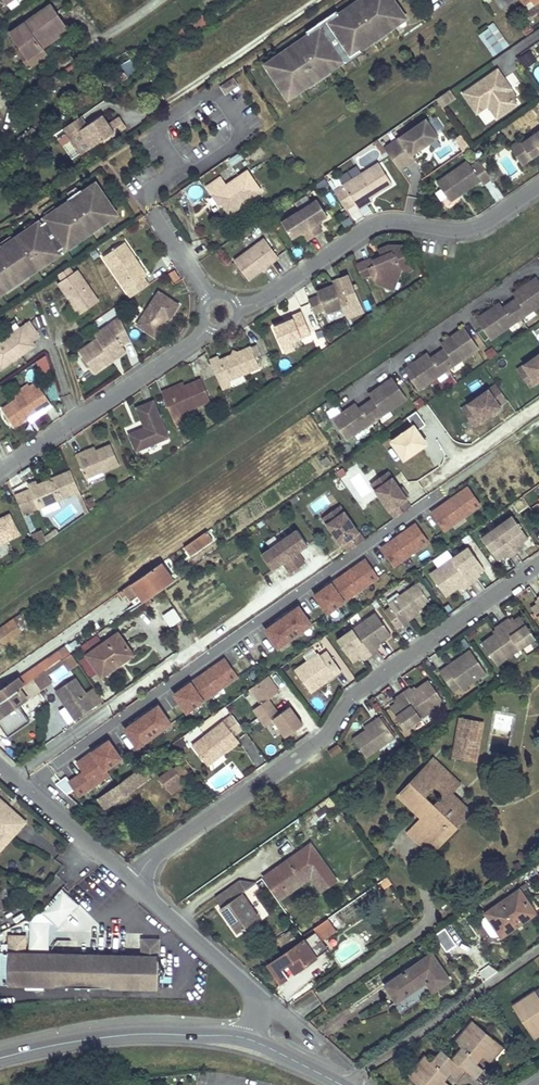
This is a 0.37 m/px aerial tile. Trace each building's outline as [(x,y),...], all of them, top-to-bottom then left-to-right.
[(267,67),(286,94),(298,85),(301,89),(309,84),(307,82),(328,67),(330,69),(343,61),(351,55),(350,52),(359,46),(375,35),(385,29),(386,31),(394,26),(391,22),(404,14),(394,0),(365,0),(342,16),(330,24),(326,18),(318,23),(322,29),(313,36),(311,33),(289,48),(291,51),(267,67)] [(501,9),(516,0),(495,0),(501,9)] [(50,6),(12,32),(23,48),(29,57),(41,48),(35,40),(43,35),(46,38),(64,26),(50,6)] [(337,10),(326,18),(330,24),(342,16),(337,10)] [(406,18),(404,14),(391,22),(394,26),(406,18)] [(526,21),(519,26),(527,37),(534,32),(526,21)] [(477,34),(493,56),(509,45),(493,22),(477,34)] [(315,30),(311,33),(313,36),(322,29),(318,23),(313,27),(315,30)] [(43,35),(35,40),(41,48),(68,31),(64,26),(46,38),(43,35)] [(375,35),(376,38),(386,31),(385,29),(375,35)] [(343,61),(346,64),(363,52),(359,46),(350,52),(351,55),(343,61)] [(23,48),(19,51),(30,67),(47,56),(41,48),(29,57),(23,48)] [(517,57),(525,68),(538,60),(530,48),(517,57)] [(307,82),(309,84),(330,69),(328,67),(307,82)] [(515,93),(498,70),(464,93),(478,113),(489,105),(497,118),(517,104),(514,100),(511,96),(515,93)] [(229,81),(218,89),(222,95),(233,87),(229,81)] [(298,85),(286,94),(289,98),(301,89),(298,85)] [(441,106),(455,97),(449,88),(435,97),(441,106)] [(105,127),(98,118),(84,127),(81,129),(75,121),(60,132),(78,157),(110,135),(105,127)] [(84,127),(78,119),(75,121),(81,129),(84,127)] [(387,151),(400,170),(416,159),(412,155),(438,136),(426,119),(385,148),(387,151)] [(105,127),(110,135),(121,128),(115,120),(105,127)] [(532,159),(538,154),(538,131),(521,143),(532,159)] [(462,133),(454,136),(459,149),(468,146),(462,133)] [(385,148),(378,139),(374,142),(383,154),(387,151),(385,148)] [(522,166),(532,159),(521,143),(519,140),(509,147),(522,166)] [(483,184),(492,178),(480,161),(472,166),(468,161),(437,182),(450,201),(458,196),(456,194),(460,191),(462,193),(481,180),(483,184)] [(346,209),(355,204),(359,209),(368,203),(366,200),(371,197),(392,184),(379,163),(335,191),(346,209)] [(226,186),(220,177),(206,187),(212,196),(215,194),(222,203),(228,212),(242,202),(243,203),(261,191),(247,171),(226,186)] [(6,291),(4,288),(26,273),(28,276),(52,260),(50,257),(58,251),(60,254),(66,250),(64,247),(76,239),(89,230),(91,233),(105,223),(102,219),(114,211),(96,184),(84,192),(82,189),(68,199),(70,202),(45,219),(47,221),(41,225),(39,223),(3,248),(1,245),(0,246),(0,295),(6,291)] [(222,203),(215,194),(212,196),(219,205),(222,203)] [(318,199),(300,210),(316,235),(323,231),(319,225),(318,222),(322,219),(328,215),(318,199)] [(243,203),(242,202),(228,212),(230,215),(244,205),(243,203)] [(300,210),(282,221),(293,238),(299,233),(303,231),(305,234),(309,240),(316,235),(300,210)] [(114,211),(102,219),(105,223),(117,215),(114,211)] [(279,257),(265,238),(235,260),(249,279),(279,257)] [(76,239),(64,247),(66,250),(78,242),(76,239)] [(131,297),(149,284),(144,277),(135,263),(133,265),(130,261),(135,257),(125,242),(103,256),(131,297)] [(413,270),(403,246),(388,246),(378,250),(380,255),(381,258),(376,260),(375,257),(363,262),(369,275),(372,274),(375,283),(382,286),(397,279),(401,270),(407,272),(413,270)] [(58,251),(50,257),(52,260),(60,254),(58,251)] [(135,257),(130,261),(133,265),(135,263),(144,277),(147,275),(135,257)] [(363,262),(356,265),(362,278),(369,275),(363,262)] [(70,267),(59,275),(63,281),(59,284),(72,303),(80,315),(99,301),(78,270),(74,273),(70,267)] [(174,270),(169,273),(174,281),(179,278),(174,270)] [(4,288),(6,291),(28,276),(26,273),(4,288)] [(318,296),(308,300),(314,313),(324,309),(326,313),(342,306),(345,313),(362,306),(348,274),(331,282),(333,284),(317,291),(318,296)] [(491,340),(538,306),(538,280),(537,278),(514,294),(517,299),(504,308),(500,303),(477,320),(491,340)] [(393,289),(397,279),(382,286),(393,289)] [(159,290),(138,323),(156,335),(165,322),(162,320),(164,315),(167,317),(170,319),(180,303),(159,290)] [(77,317),(80,315),(72,303),(69,305),(77,317)] [(364,311),(362,306),(345,313),(347,318),(364,311)] [(311,334),(302,312),(292,316),(293,319),(274,327),(282,346),(292,342),(311,334)] [(98,338),(80,351),(95,373),(113,360),(111,356),(116,353),(119,356),(127,351),(123,345),(131,339),(120,317),(95,334),(98,338)] [(1,369),(20,356),(18,353),(33,343),(32,341),(39,336),(29,321),(0,341),(0,368),(1,369)] [(428,354),(405,370),(419,390),(479,348),(465,328),(441,344),(445,349),(431,358),(428,354)] [(292,342),(282,346),(286,354),(296,349),(292,342)] [(33,343),(18,353),(20,356),(35,346),(33,343)] [(218,357),(210,361),(220,384),(228,381),(259,367),(250,346),(237,352),(235,357),(231,355),(219,360),(218,357)] [(524,365),(536,383),(538,380),(538,355),(524,365)] [(46,357),(40,360),(43,369),(50,367),(46,357)] [(529,387),(536,383),(524,365),(517,370),(529,387)] [(356,404),(332,420),(346,440),(407,398),(393,378),(369,395),(373,400),(359,409),(356,404)] [(170,389),(161,393),(176,427),(185,423),(180,414),(210,401),(201,380),(171,392),(170,389)] [(228,381),(220,384),(222,389),(230,386),(228,381)] [(14,427),(28,418),(26,416),(42,405),(43,407),(50,402),(38,385),(31,389),(16,399),(2,409),(14,427)] [(31,389),(29,385),(13,395),(16,399),(31,389)] [(500,406),(508,401),(497,385),(469,405),(481,422),(491,415),(501,407),(500,406)] [(136,451),(169,438),(153,401),(136,408),(145,428),(129,435),(136,451)] [(28,418),(43,407),(42,405),(26,416),(28,418)] [(474,426),(481,422),(469,405),(462,409),(474,426)] [(503,410),(501,407),(491,415),(492,417),(503,410)] [(416,410),(406,416),(410,423),(387,437),(401,459),(428,442),(418,425),(424,422),(416,410)] [(85,455),(84,452),(76,456),(86,479),(119,464),(110,444),(95,451),(85,455)] [(79,491),(70,471),(55,477),(53,483),(48,481),(38,485),(36,482),(28,486),(30,491),(38,509),(75,493),(79,491)] [(370,483),(375,489),(392,477),(387,471),(370,483)] [(375,489),(395,517),(410,506),(405,498),(406,497),(399,487),(392,477),(375,489)] [(467,483),(427,512),(443,532),(482,503),(467,483)] [(399,487),(406,497),(409,496),(401,486),(399,487)] [(30,491),(15,497),(23,516),(38,509),(30,491)] [(85,515),(89,512),(79,491),(75,493),(85,515)] [(322,517),(327,524),(344,512),(339,505),(322,517)] [(343,543),(348,550),(364,539),(344,512),(327,524),(334,534),(341,544),(343,543)] [(19,534),(10,514),(0,518),(0,543),(19,534)] [(510,516),(494,528),(513,554),(519,549),(516,544),(520,541),(525,538),(510,516)] [(393,567),(430,541),(415,521),(378,546),(393,567)] [(494,528),(479,539),(494,560),(499,556),(503,553),(506,558),(513,554),(494,528)] [(44,537),(46,542),(59,533),(56,529),(44,537)] [(32,534),(36,546),(46,542),(44,537),(41,530),(32,534)] [(280,542),(298,568),(305,563),(297,552),(308,545),(297,530),(280,542)] [(207,531),(184,547),(191,557),(214,541),(207,531)] [(339,546),(341,544),(334,534),(332,535),(339,546)] [(291,573),(298,568),(280,542),(262,555),(272,570),(283,562),(291,573)] [(466,548),(450,559),(468,585),(475,581),(471,576),(476,573),(481,569),(466,548)] [(311,593),(327,614),(380,575),(364,554),(311,593)] [(450,559),(428,575),(443,596),(455,588),(459,585),(462,590),(468,585),(450,559)] [(161,563),(132,584),(145,601),(174,581),(161,563)] [(132,584),(124,589),(137,607),(145,601),(132,584)] [(392,606),(386,611),(398,628),(411,619),(408,615),(428,602),(415,584),(389,603),(392,606)] [(530,609),(538,621),(538,595),(535,597),(538,603),(535,605),(530,609)] [(297,601),(261,628),(277,649),(312,622),(297,601)] [(167,603),(160,608),(169,621),(176,617),(167,603)] [(0,628),(0,646),(33,623),(25,611),(0,628)] [(376,612),(355,627),(369,648),(373,653),(379,649),(375,644),(379,641),(391,633),(376,612)] [(505,619),(499,623),(518,650),(535,639),(519,617),(513,621),(509,624),(505,619)] [(492,636),(481,644),(496,666),(518,650),(499,623),(492,628),(496,633),(492,636)] [(355,627),(338,639),(352,660),(358,656),(363,653),(366,658),(373,653),(369,648),(355,627)] [(79,645),(83,651),(99,639),(95,633),(79,645)] [(117,633),(87,655),(102,676),(119,663),(117,661),(130,651),(117,633)] [(325,660),(331,655),(326,649),(320,653),(325,660)] [(447,668),(440,673),(453,693),(460,689),(462,690),(486,673),(470,652),(457,661),(458,663),(448,670),(447,668)] [(319,653),(295,670),(310,690),(324,680),(322,677),(332,670),(334,673),(340,669),(331,655),(325,660),(320,653),(319,653)] [(19,677),(25,685),(33,679),(43,673),(58,662),(52,654),(19,677)] [(77,664),(70,654),(62,659),(69,670),(77,664)] [(224,655),(171,691),(185,712),(238,676),(224,655)] [(58,662),(43,673),(50,683),(69,670),(62,659),(58,662)] [(458,663),(457,661),(447,668),(448,670),(458,663)] [(332,670),(322,677),(324,680),(334,673),(332,670)] [(43,673),(33,679),(40,690),(50,683),(43,673)] [(289,706),(279,713),(268,699),(279,691),(268,675),(250,688),(261,703),(253,709),(265,726),(274,720),(286,736),(302,724),(289,706)] [(0,691),(0,703),(25,685),(19,677),(0,691)] [(76,720),(104,701),(95,687),(85,694),(75,678),(56,691),(64,703),(67,701),(69,704),(66,706),(76,720)] [(9,737),(17,731),(16,728),(28,719),(18,705),(40,690),(33,679),(25,685),(0,703),(0,724),(9,737)] [(410,686),(404,691),(423,718),(444,703),(429,681),(418,688),(414,691),(410,686)] [(414,691),(418,688),(415,683),(410,686),(414,691)] [(397,704),(392,707),(407,729),(423,718),(404,691),(397,695),(402,700),(397,704)] [(402,700),(397,695),(393,698),(397,704),(402,700)] [(157,701),(121,727),(136,747),(172,721),(157,701)] [(242,729),(232,715),(192,746),(205,763),(220,751),(223,754),(239,741),(234,735),(242,729)] [(381,715),(365,726),(367,728),(350,741),(364,759),(397,736),(381,715)] [(477,759),(483,721),(462,718),(455,755),(477,759)] [(30,722),(28,719),(16,728),(17,731),(30,722)] [(109,737),(72,760),(80,771),(67,780),(77,796),(110,775),(106,768),(122,757),(109,737)] [(338,745),(328,752),(332,758),(342,751),(338,745)] [(223,754),(220,751),(205,763),(208,766),(223,754)] [(434,761),(401,795),(424,817),(408,833),(429,853),(460,821),(452,813),(461,804),(449,792),(457,783),(434,761)] [(186,773),(179,763),(159,778),(166,787),(179,778),(186,773)] [(142,768),(98,799),(104,808),(149,777),(142,768)] [(183,784),(179,778),(166,787),(170,793),(183,784)] [(26,823),(11,809),(9,810),(6,808),(8,806),(0,799),(0,850),(26,823)] [(461,804),(452,813),(460,821),(469,812),(461,804)] [(326,805),(316,812),(320,818),(330,811),(326,805)] [(311,844),(265,877),(280,898),(311,877),(321,890),(336,879),(311,844)] [(240,880),(215,897),(222,907),(220,908),(222,911),(231,925),(237,933),(260,917),(242,893),(256,883),(240,880)] [(520,890),(486,912),(499,933),(533,910),(520,890)] [(533,910),(499,933),(502,937),(536,914),(533,910)] [(316,931),(269,965),(280,982),(288,976),(282,967),(289,962),(295,972),(329,948),(323,940),(337,930),(335,928),(340,924),(333,915),(314,928),(316,931)] [(25,936),(9,936),(8,985),(157,989),(159,940),(142,939),(142,956),(25,952),(25,936)] [(432,954),(385,986),(397,1002),(428,982),(434,991),(450,980),(432,954)] [(513,1006),(532,1035),(538,1030),(538,998),(534,992),(513,1006)] [(464,1048),(454,1060),(465,1069),(475,1078),(483,1070),(470,1059),(474,1054),(475,1055),(479,1052),(487,1058),(499,1044),(472,1022),(456,1042),(464,1048)] [(499,1044),(487,1058),(491,1062),(503,1048),(499,1044)] [(408,1075),(420,1084),(446,1084),(448,1084),(441,1078),(445,1073),(447,1073),(449,1071),(457,1078),(465,1069),(454,1060),(444,1050),(433,1062),(426,1056),(408,1075)]
